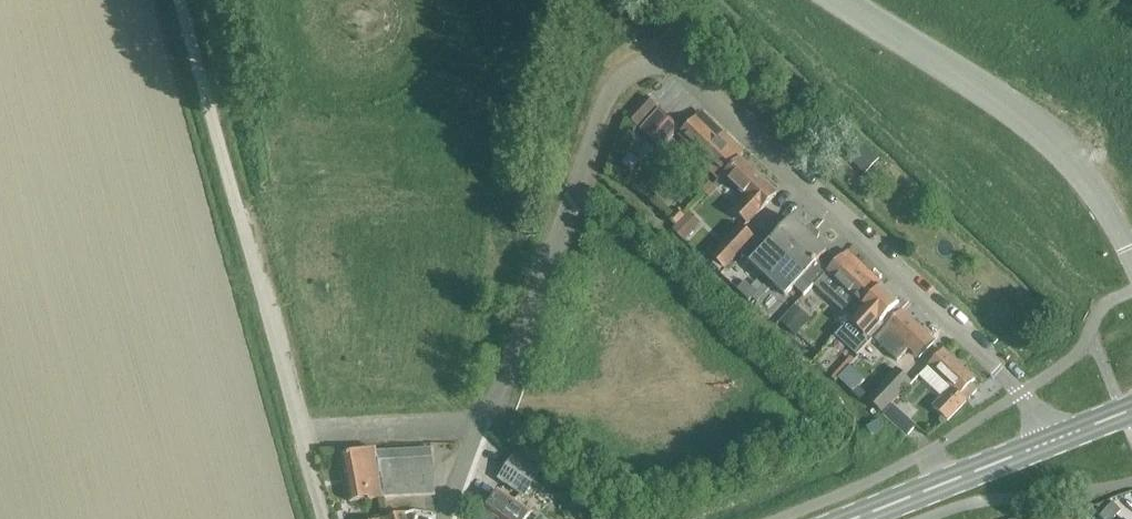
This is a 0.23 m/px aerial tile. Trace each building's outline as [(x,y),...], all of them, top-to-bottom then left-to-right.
[(638,126),(656,107),(646,98),(628,117),(638,126)] [(635,134),(656,153),(677,131),(656,112),(635,134)] [(711,168),(722,178),(742,154),(724,136),(700,114),(681,135),(713,165),(711,168)] [(733,216),(745,228),(773,197),(738,164),(724,179),(747,201),(733,216)] [(677,216),(686,233),(700,227),(691,209),(677,216)] [(768,279),(813,232),(809,227),(802,230),(792,220),(784,229),(774,220),(749,246),(742,254),(768,279)] [(725,268),(753,237),(741,227),(713,258),(725,268)] [(819,261),(826,253),(816,244),(820,236),(813,232),(768,279),(768,280),(785,296),(793,287),(803,297),(812,288),(828,271),(819,261)] [(853,317),(881,287),(883,284),(848,251),(817,283),(853,317)] [(763,304),(771,292),(745,276),(738,288),(763,304)] [(881,287),(853,317),(835,335),(859,357),(885,328),(899,314),(894,309),(898,304),(881,287)] [(797,304),(782,320),(797,335),(813,318),(797,304)] [(902,311),(899,314),(885,328),(918,359),(934,342),(902,311)] [(944,398),(935,408),(949,421),(978,391),(971,385),(975,381),(944,351),(920,377),(944,398)] [(851,360),(838,373),(853,388),(866,375),(851,360)] [(870,401),(885,414),(912,384),(897,371),(870,401)] [(895,404),(885,415),(909,437),(919,426),(895,404)] [(432,449),(377,453),(376,450),(340,457),(349,502),(369,499),(369,501),(384,497),(383,497),(435,495),(432,449)] [(543,473),(515,454),(497,481),(525,499),(543,473)] [(532,515),(500,492),(481,518),(529,518),(532,515)]
